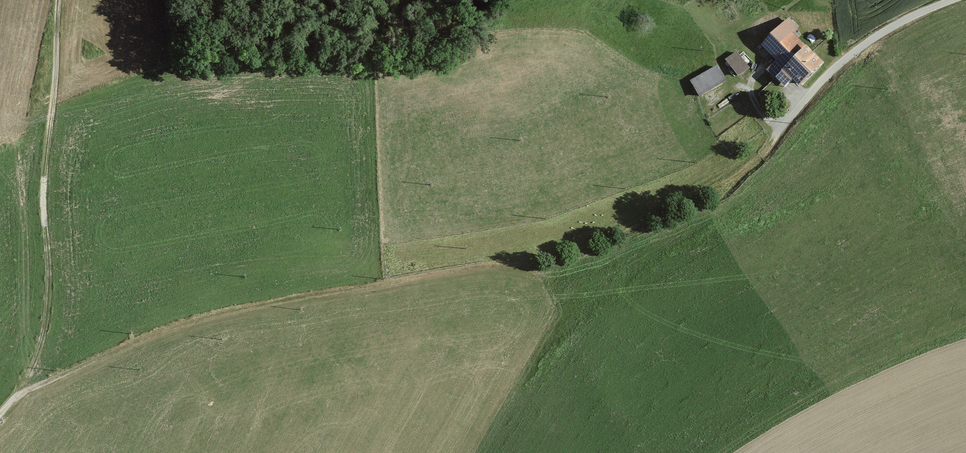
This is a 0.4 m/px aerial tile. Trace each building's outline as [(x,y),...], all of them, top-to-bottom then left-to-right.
[(798,29),(788,20),(761,48),(777,63),(765,75),(775,84),(777,82),(787,91),(794,84),(802,91),(825,66),(792,35),(798,29)] [(749,70),(736,53),(725,62),(738,78),(749,70)] [(724,83),(716,69),(690,84),(698,98),(724,83)]
